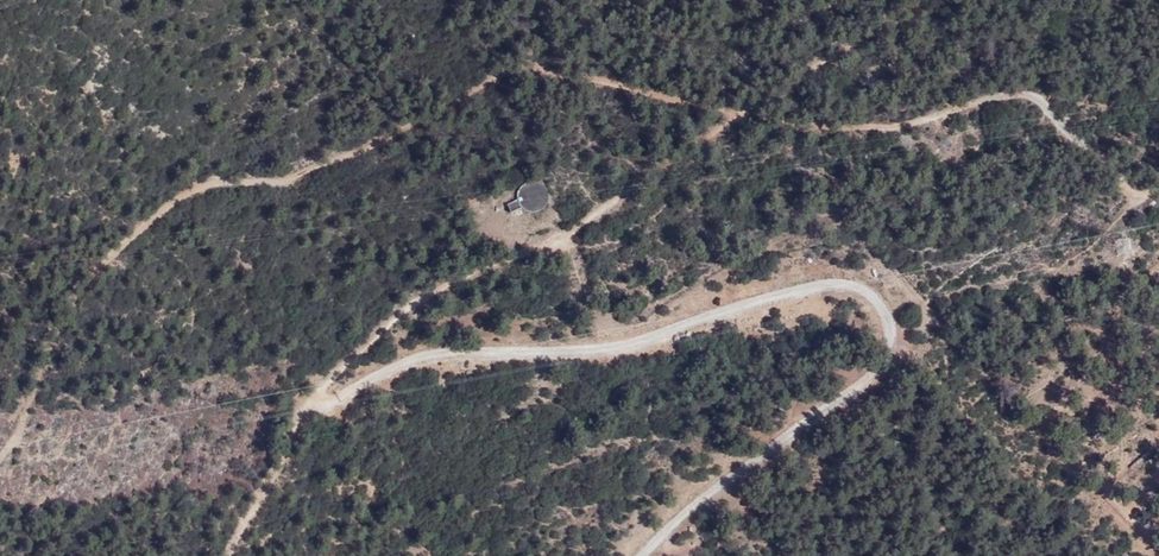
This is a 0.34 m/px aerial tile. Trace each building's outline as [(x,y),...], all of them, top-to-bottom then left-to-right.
[(518,188),(528,211),(548,203),(538,180),(518,188)] [(510,211),(520,206),(517,199),(506,204),(510,211)]
